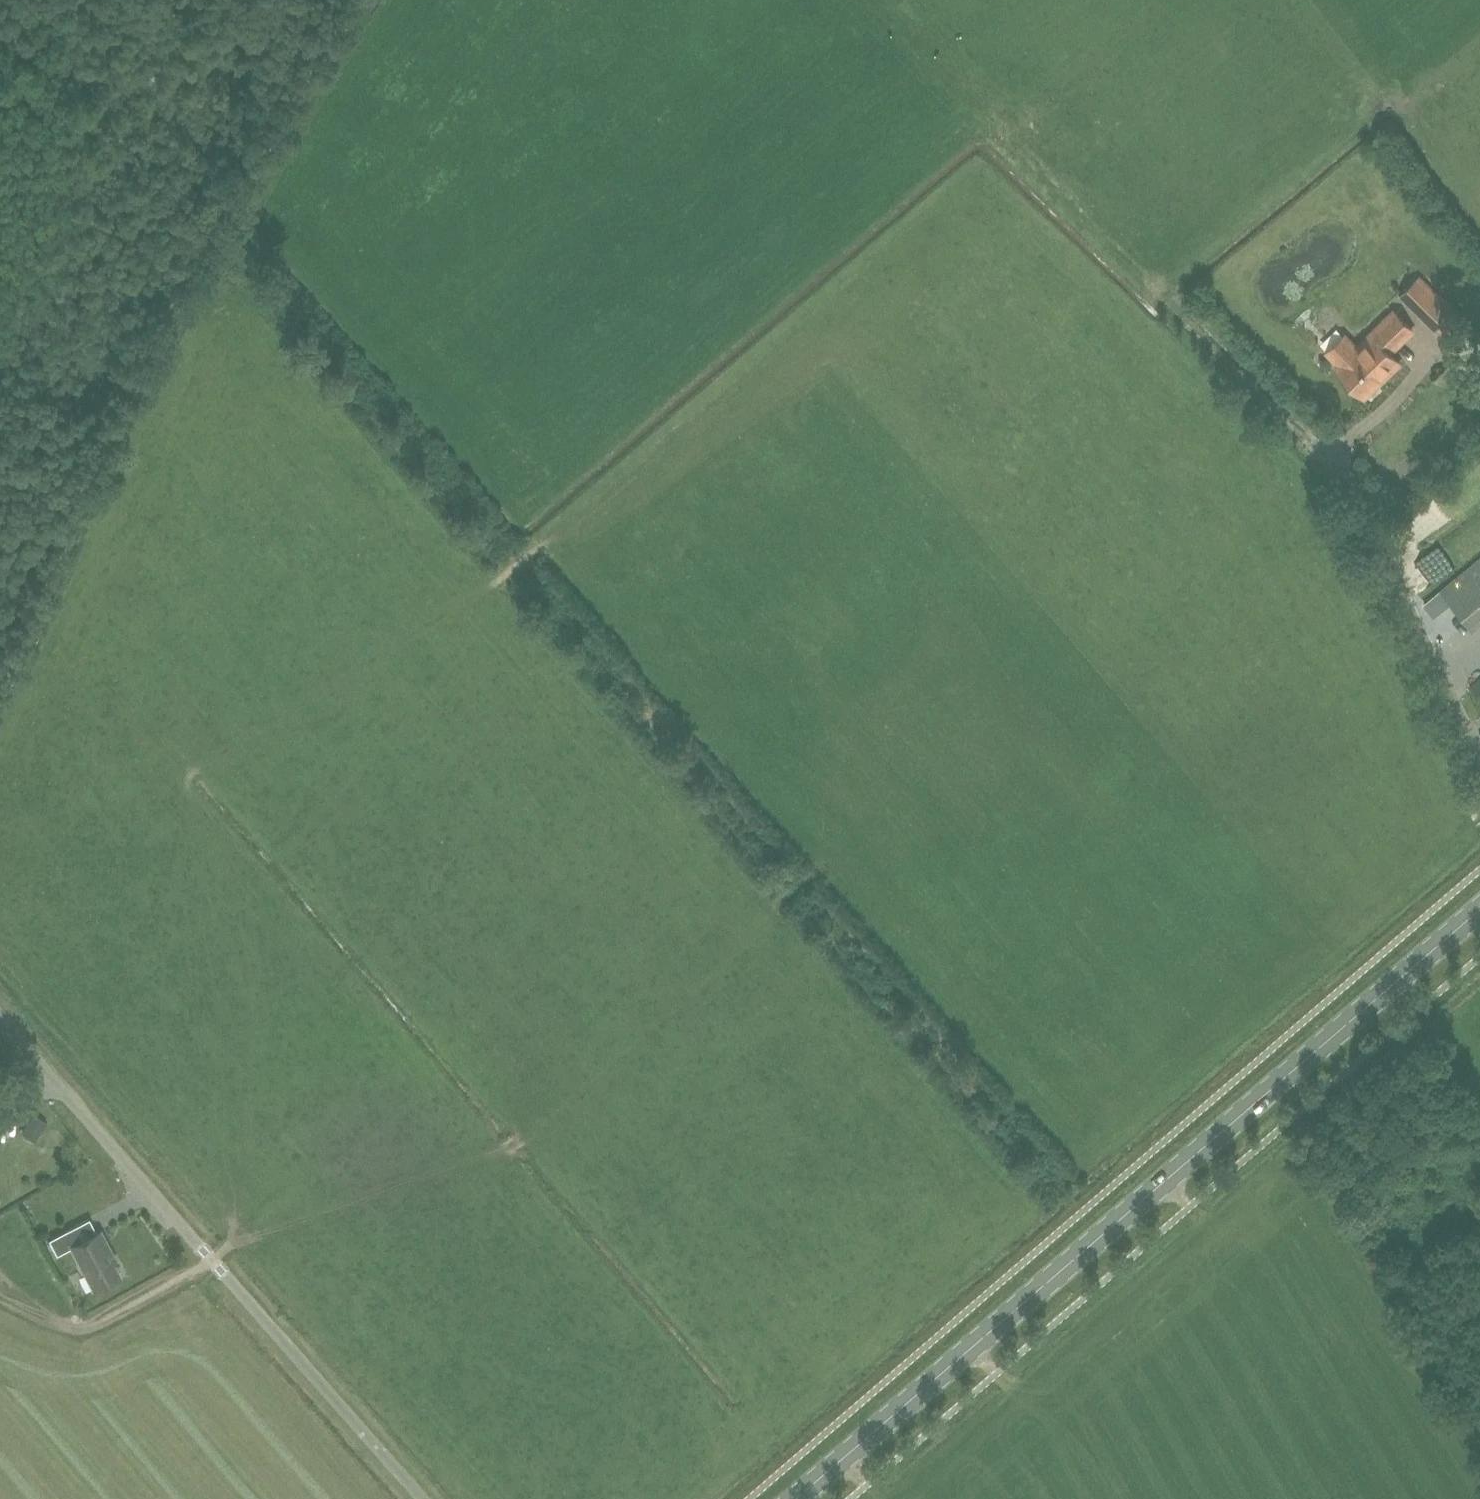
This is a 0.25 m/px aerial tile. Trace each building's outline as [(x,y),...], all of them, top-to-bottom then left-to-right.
[(1399,295),(1433,329),(1442,338),(1462,318),(1419,275),(1399,295)] [(1393,311),(1357,346),(1344,332),(1322,354),(1335,368),(1364,397),(1399,363),(1384,347),(1389,343),(1394,347),(1412,330),(1393,311)] [(1440,590),(1470,627),(1479,619),(1479,557),(1440,590)] [(38,1114),(30,1133),(41,1138),(49,1119),(38,1114)] [(115,1261),(99,1231),(80,1241),(73,1227),(48,1240),(56,1255),(70,1248),(92,1290),(95,1288),(99,1291),(108,1286),(108,1281),(118,1276),(111,1263),(115,1261)]
